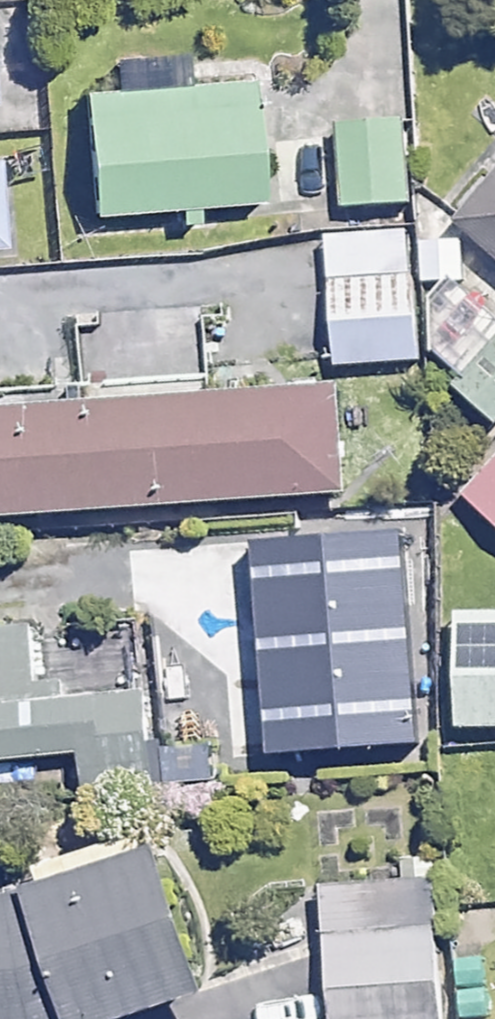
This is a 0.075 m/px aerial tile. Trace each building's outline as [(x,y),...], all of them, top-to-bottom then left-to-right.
[(224,91),(66,100),(72,208),(231,199),(224,91)] [(404,122),(338,125),(342,204),(408,201),(404,122)] [(454,219),(494,253),(494,171),(454,219)] [(417,359),(408,227),(325,233),(334,365),(417,359)] [(465,297),(431,327),(462,362),(494,332),(494,330),(465,297)] [(448,391),(492,427),(494,424),(494,333),(448,391)] [(0,405),(0,505),(301,485),(294,385),(0,405)] [(463,496),(494,523),(494,458),(463,496)] [(407,544),(304,547),(307,667),(410,664),(407,544)] [(452,611),(454,725),(494,724),(494,610),(452,611)] [(32,629),(0,631),(0,759),(82,752),(85,793),(152,788),(144,693),(38,701),(32,629)] [(335,767),(333,716),(294,718),(296,769),(335,767)] [(206,983),(152,846),(17,898),(0,900),(0,1018),(114,1018),(206,983)] [(428,874),(321,881),(330,1018),(437,1018),(428,874)] [(310,959),(219,971),(225,1018),(318,1018),(310,959)]
